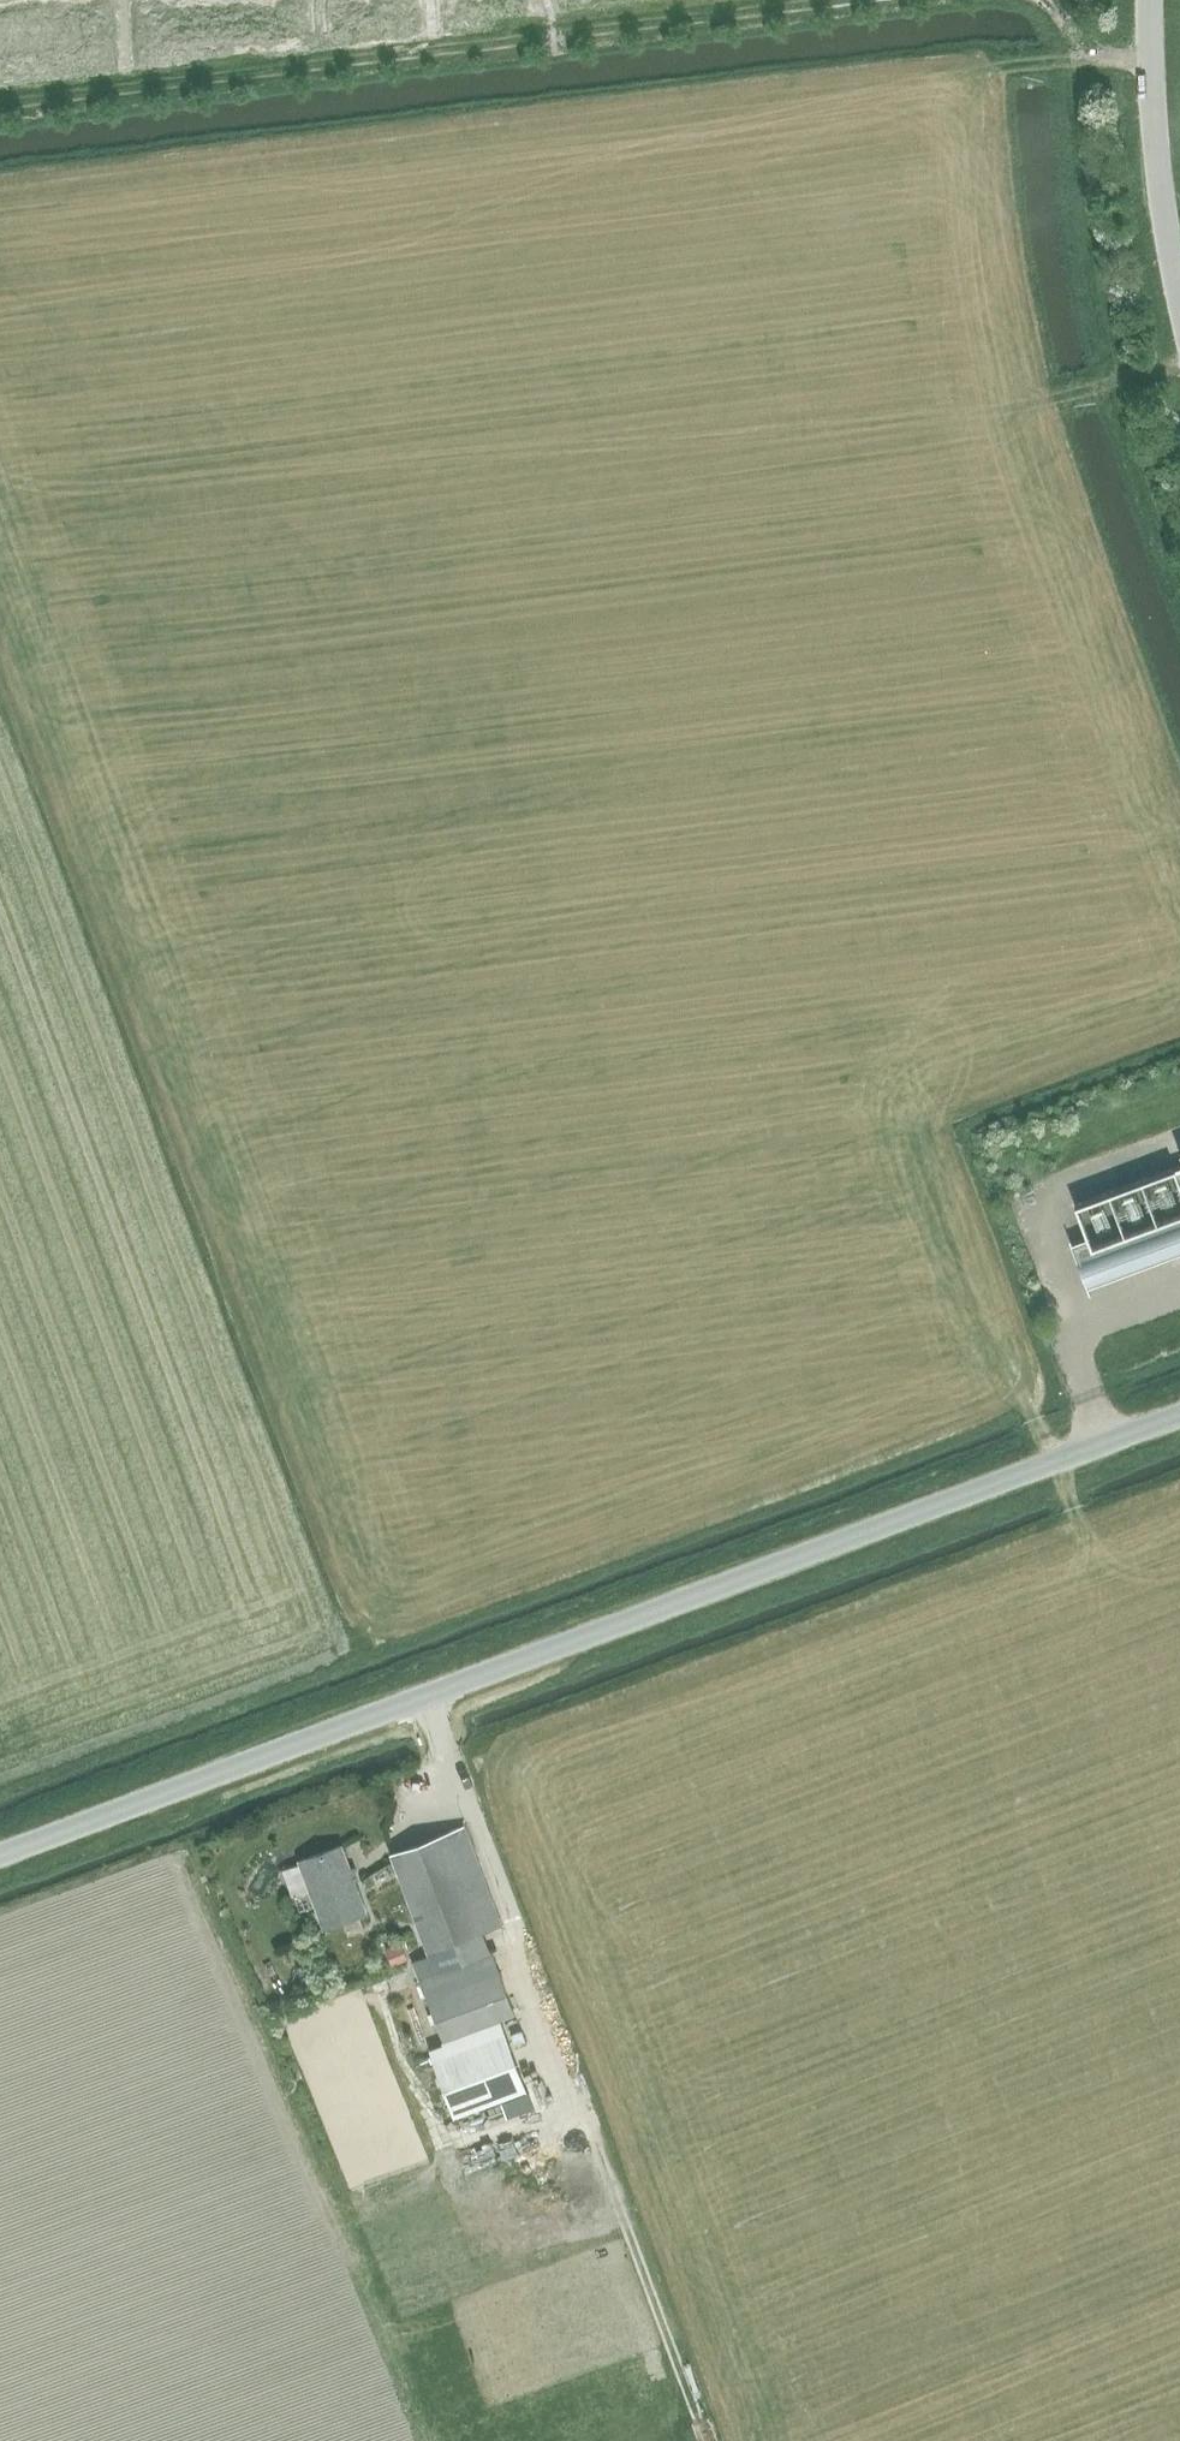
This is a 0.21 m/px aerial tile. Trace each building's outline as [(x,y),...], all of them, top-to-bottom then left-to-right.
[(1175,1168),(1175,1167),(1075,1204),(1087,1238),(1072,1243),(1072,1242),(1070,1242),(1089,1292),(1091,1292),(1088,1286),(1179,1252),(1179,1166),(1175,1168)] [(464,1823),(389,1851),(426,1953),(413,1958),(420,1979),(443,2040),(500,2019),(515,2014),(513,2010),(493,1952),(485,1931),(502,1925),(464,1823)] [(325,1929),(367,1913),(341,1844),(299,1859),(325,1929)] [(405,1960),(399,1942),(385,1947),(392,1964),(405,1960)] [(443,2040),(428,2045),(430,2050),(455,2116),(526,2090),(505,2032),(500,2019),(443,2040)]
